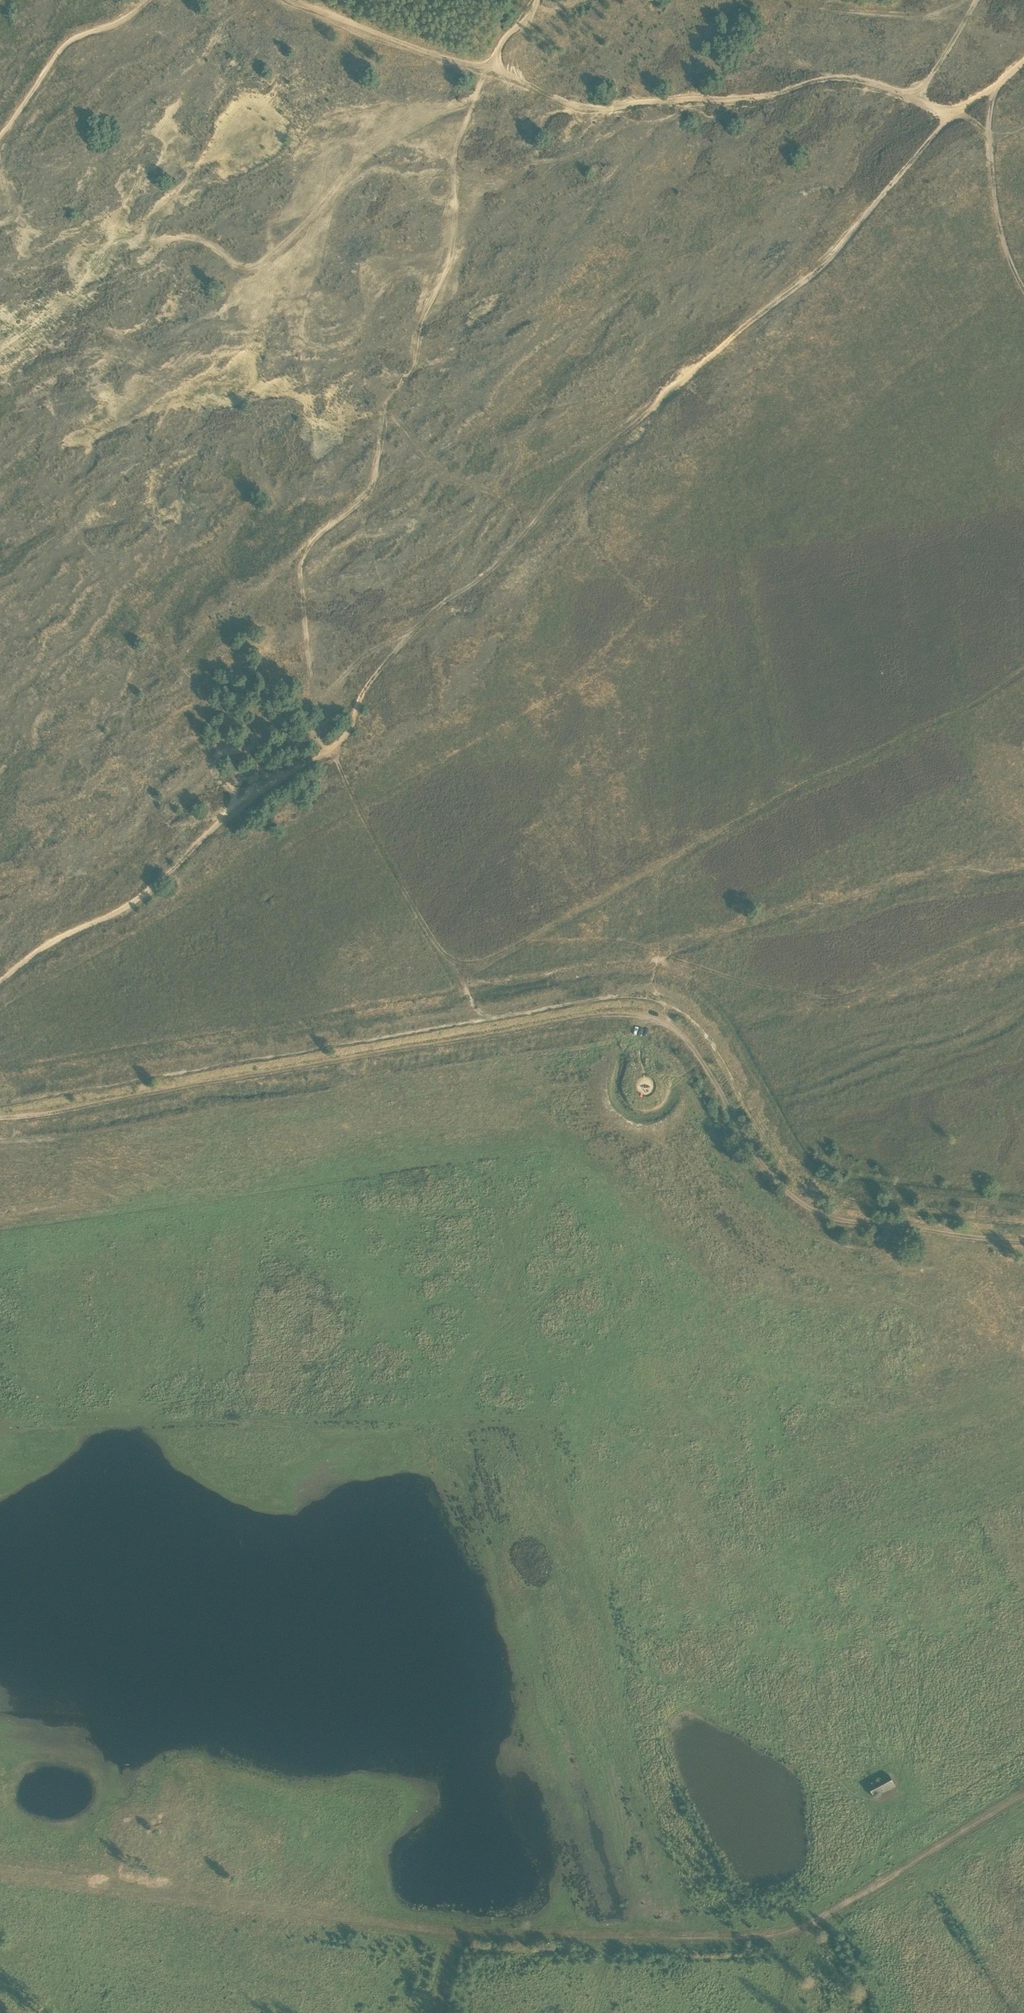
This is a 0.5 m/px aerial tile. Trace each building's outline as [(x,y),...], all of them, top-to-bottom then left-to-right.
[(874,1797),(895,1786),(890,1775),(868,1787),(874,1797)]
